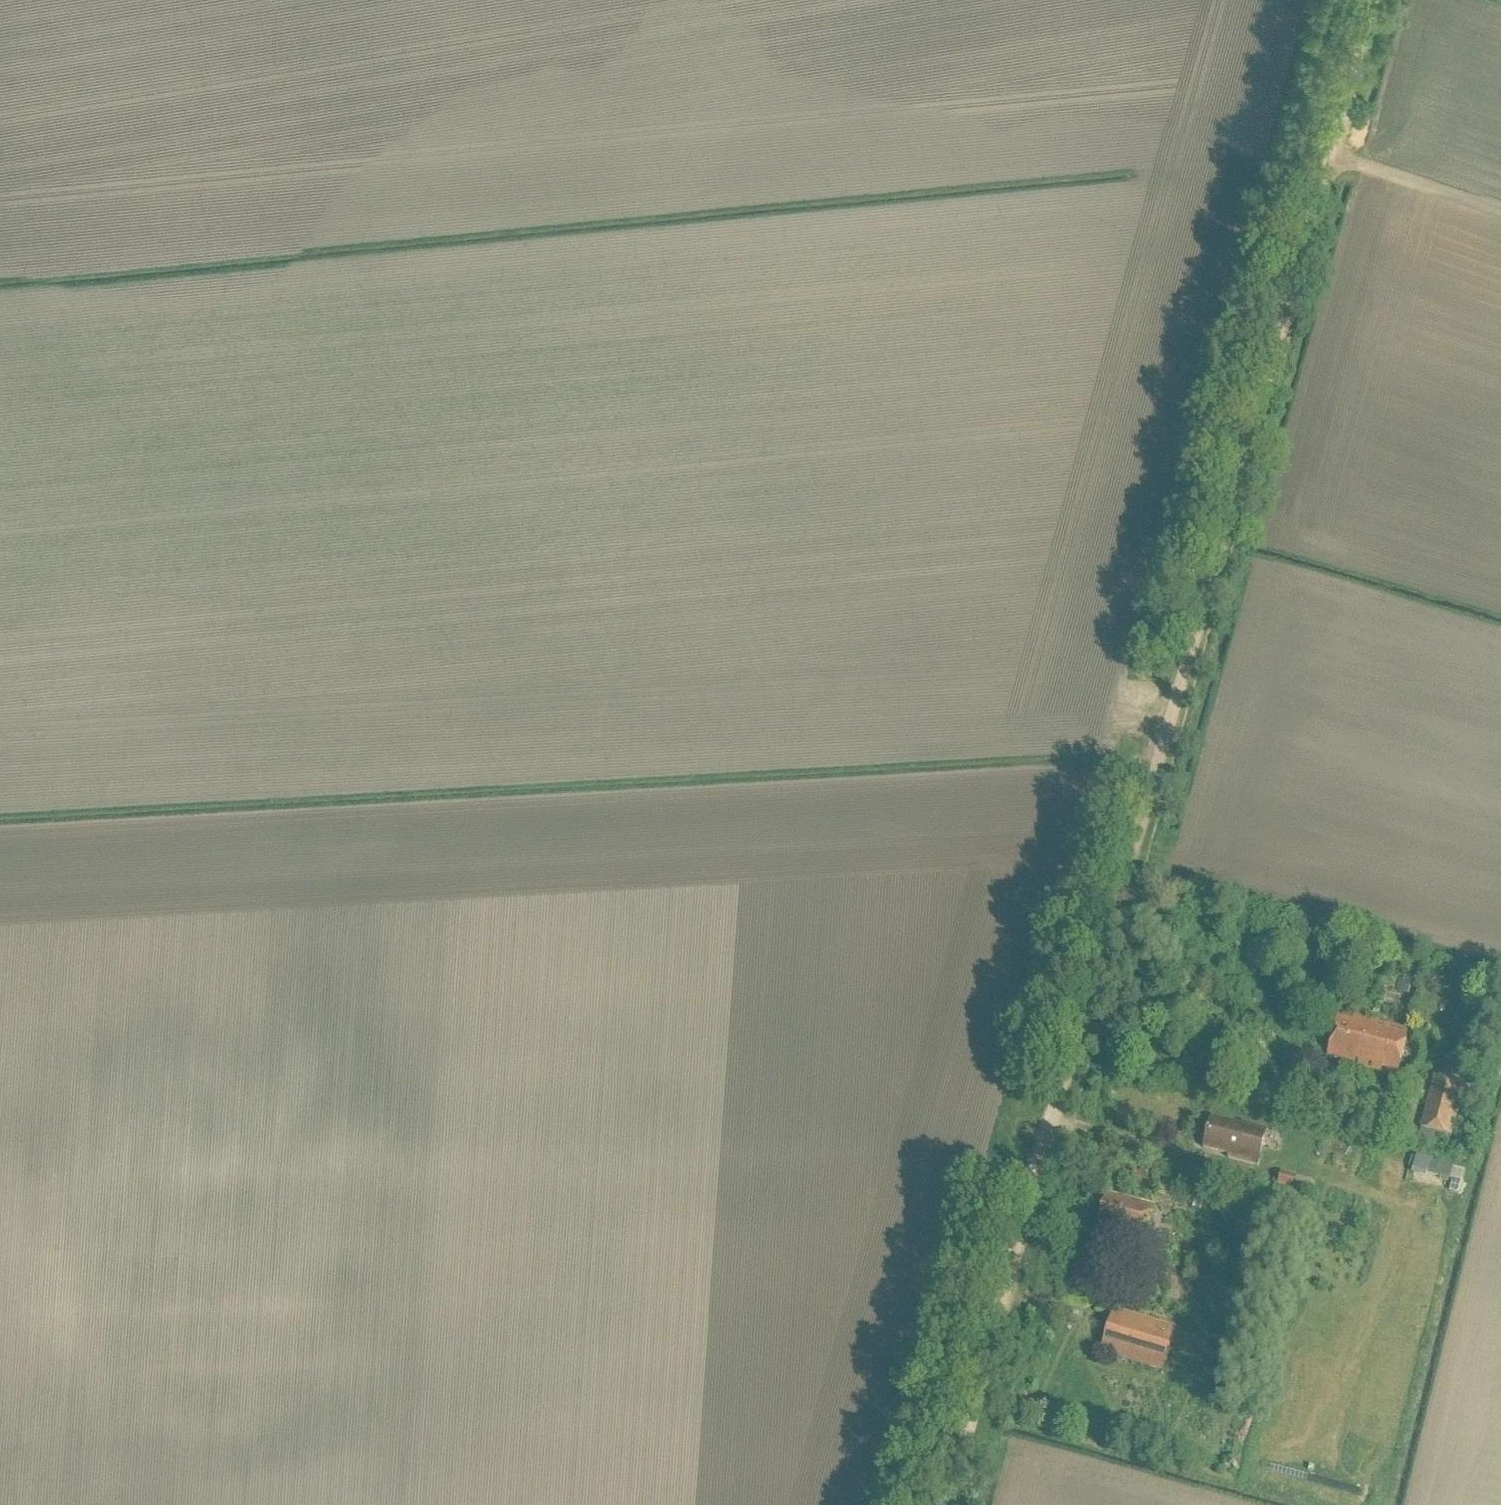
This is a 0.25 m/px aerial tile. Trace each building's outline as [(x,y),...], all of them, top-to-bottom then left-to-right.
[(1328,1058),(1350,1064),(1349,1066),(1398,1079),(1409,1032),(1339,1014),(1328,1058)] [(1305,1086),(1310,1065),(1290,1060),(1285,1081),(1305,1086)] [(1434,1078),(1420,1129),(1459,1139),(1472,1088),(1434,1078)] [(1241,1127),(1212,1120),(1204,1150),(1229,1157),(1228,1162),(1257,1170),(1262,1151),(1268,1131),(1242,1124),(1241,1127)] [(1417,1158),(1415,1174),(1430,1176),(1432,1159),(1417,1158)] [(1431,1175),(1453,1181),(1457,1168),(1435,1161),(1431,1175)] [(1115,1235),(1115,1236),(1144,1244),(1154,1209),(1125,1200),(1125,1202),(1108,1197),(1100,1225),(1106,1227),(1105,1232),(1115,1235)] [(1175,1329),(1115,1312),(1103,1355),(1163,1373),(1175,1329)]
